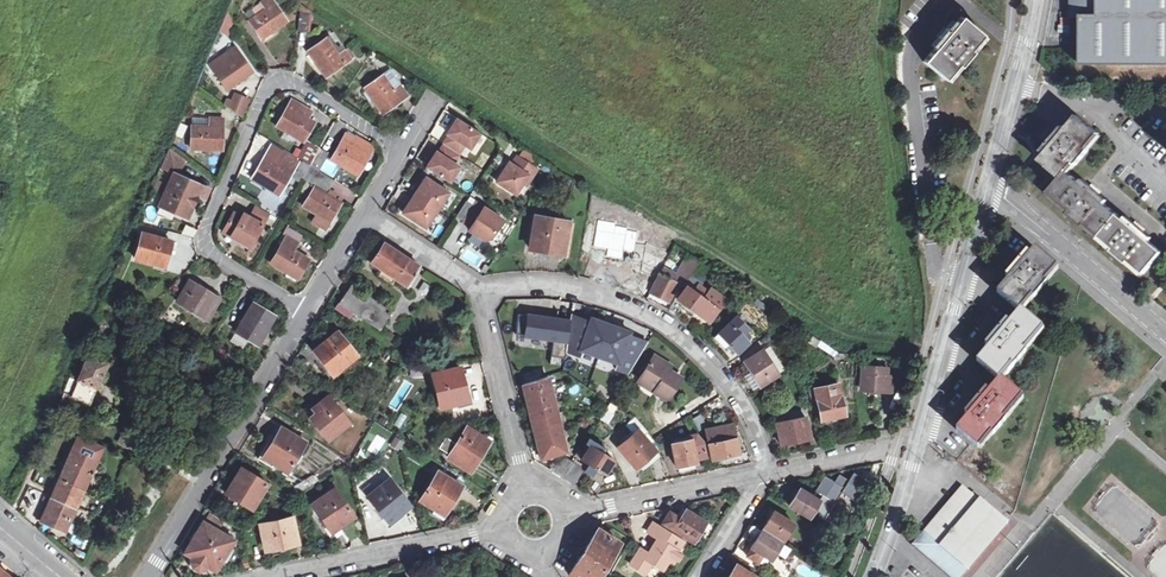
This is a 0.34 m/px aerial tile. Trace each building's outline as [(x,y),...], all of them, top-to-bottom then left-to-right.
[(247,18),(262,38),(290,19),(276,0),(258,0),(243,10),(247,18)] [(1080,15),(1080,65),(1165,66),(1165,0),(1075,0),(1075,15),(1080,15)] [(311,8),(302,2),(299,28),(309,29),(311,8)] [(987,32),(964,12),(958,19),(954,16),(932,41),(936,45),(926,58),(950,78),(987,32)] [(227,34),(233,17),(225,14),(219,31),(227,34)] [(347,47),(334,28),(307,49),(326,76),(356,54),(350,45),(347,47)] [(255,69),(236,42),(209,61),(228,89),(255,69)] [(410,94),(391,65),(363,85),(382,112),(410,94)] [(251,96),(234,89),(231,97),(227,95),(225,101),(244,114),(251,96)] [(315,108),(292,95),(275,124),(305,140),(318,119),(311,115),(315,108)] [(225,115),(190,114),(190,148),(224,149),(225,115)] [(481,129),(456,114),(446,129),(449,131),(440,146),(436,143),(426,162),(452,179),(463,160),(458,157),(466,143),(471,145),(481,129)] [(1045,157),(1039,163),(1052,175),(1042,187),(1052,195),(1049,197),(1070,215),(1068,219),(1081,230),(1084,227),(1099,240),(1117,218),(1104,206),(1106,203),(1082,184),(1080,186),(1067,175),(1074,168),(1076,169),(1088,155),(1085,152),(1098,136),(1078,119),(1067,131),(1062,129),(1041,154),(1045,157)] [(356,135),(347,130),(330,158),(341,164),(360,173),(372,152),(353,142),(356,135)] [(203,182),(180,172),(186,158),(170,146),(152,188),(162,191),(157,205),(188,217),(203,182)] [(301,158),(287,150),(285,156),(268,146),(250,176),(279,194),(301,158)] [(539,164),(517,151),(513,157),(510,156),(496,178),(517,190),(524,180),(528,183),(539,164)] [(450,187),(426,171),(402,208),(427,224),(450,187)] [(345,198),(328,188),(315,181),(302,204),(331,221),(345,198)] [(270,211),(255,203),(250,212),(243,208),(241,212),(234,208),(220,232),(250,247),(270,211)] [(503,220),(477,203),(465,222),(472,227),(470,230),(486,240),(491,239),(503,220)] [(1126,220),(1119,215),(1099,240),(1145,277),(1165,253),(1151,242),(1154,238),(1129,217),(1126,220)] [(569,222),(536,216),(531,248),(564,253),(569,222)] [(184,223),(181,232),(192,236),(196,228),(184,223)] [(304,233),(288,224),(283,231),(286,233),(269,261),(299,278),(312,256),(297,247),(304,233)] [(631,257),(653,267),(656,259),(639,250),(648,227),(643,224),(631,257)] [(173,237),(140,228),(132,258),(166,267),(173,237)] [(460,254),(463,240),(454,239),(451,252),(460,254)] [(410,261),(384,243),(372,261),(398,280),(410,261)] [(479,267),(486,256),(466,245),(460,257),(479,267)] [(1062,266),(1038,246),(1033,252),(1029,249),(1008,274),(1012,277),(1000,289),(1023,307),(1026,309),(1062,266)] [(697,263),(691,259),(678,283),(683,286),(693,271),(697,263)] [(410,261),(398,280),(409,288),(421,269),(410,261)] [(659,270),(677,279),(680,274),(662,264),(659,270)] [(651,294),(658,278),(652,275),(650,279),(647,279),(640,296),(648,300),(651,294)] [(221,296),(188,276),(174,300),(208,320),(221,296)] [(677,286),(659,276),(658,278),(651,294),(668,303),(677,286)] [(392,311),(353,285),(338,308),(351,316),(354,311),(380,328),(392,311)] [(690,291),(685,288),(677,301),(675,300),(668,312),(676,317),(683,306),(685,308),(684,310),(690,315),(692,312),(707,324),(720,306),(705,296),(702,300),(690,291)] [(276,314),(252,299),(233,330),(259,344),(276,314)] [(1046,328),(1026,309),(1023,307),(1013,320),(1009,317),(987,343),(990,346),(979,358),(1003,377),(1046,328)] [(564,358),(570,322),(519,314),(516,333),(554,339),(551,356),(564,358)] [(571,316),(566,351),(579,356),(581,350),(617,363),(615,368),(628,373),(647,343),(629,336),(630,333),(592,319),(590,322),(571,316)] [(746,332),(734,319),(714,339),(724,349),(725,347),(732,354),(733,352),(735,354),(747,343),(741,336),(746,332)] [(356,356),(338,332),(313,352),(318,358),(326,368),(323,371),(332,382),(343,373),(340,369),(356,356)] [(777,375),(761,352),(744,363),(747,369),(744,371),(746,375),(743,377),(750,389),(757,385),(758,387),(777,375)] [(64,394),(58,408),(68,412),(73,401),(90,408),(108,365),(81,354),(74,369),(82,372),(71,397),(64,394)] [(670,367),(654,357),(641,378),(657,388),(654,393),(666,400),(680,379),(668,371),(670,367)] [(892,364),(862,362),(860,389),(896,391),(897,373),(891,372),(892,364)] [(459,368),(433,375),(441,407),(456,404),(457,408),(471,405),(469,393),(465,393),(459,368)] [(547,377),(524,385),(541,458),(565,451),(547,377)] [(1026,395),(1003,377),(992,390),(987,387),(967,411),(971,414),(960,427),(983,446),(1026,395)] [(657,388),(641,378),(637,383),(654,393),(657,388)] [(841,380),(814,386),(822,421),(849,415),(841,380)] [(348,422),(326,397),(307,413),(327,438),(348,422)] [(393,425),(401,429),(407,417),(400,413),(393,425)] [(813,439),(808,413),(775,420),(781,445),(813,439)] [(482,435),(466,425),(448,456),(471,471),(484,448),(487,450),(493,438),(493,436),(484,430),(482,435)] [(731,427),(705,432),(707,445),(709,445),(712,461),(723,459),(724,462),(727,462),(727,459),(737,457),(731,427)] [(305,444),(281,429),(270,447),(266,446),(259,458),(271,466),(273,463),(288,472),(305,444)] [(127,446),(133,435),(125,431),(119,442),(127,446)] [(633,433),(618,446),(637,467),(652,453),(633,433)] [(377,434),(367,450),(377,456),(387,440),(377,434)] [(133,435),(127,446),(134,449),(140,438),(133,435)] [(394,436),(390,446),(400,450),(404,440),(394,436)] [(52,500),(42,523),(66,533),(102,450),(77,440),(61,479),(52,500)] [(692,442),(673,445),(677,468),(705,462),(702,446),(692,448),(692,442)] [(589,447),(582,461),(590,465),(588,468),(594,472),(596,469),(605,474),(614,460),(589,447)] [(584,468),(573,462),(562,478),(574,485),(584,468)] [(267,484),(242,468),(226,492),(250,509),(267,484)] [(851,471),(841,492),(856,500),(866,479),(851,471)] [(439,472),(423,498),(436,506),(434,511),(444,517),(446,517),(453,507),(449,506),(461,485),(439,472)] [(48,498),(52,500),(61,479),(56,477),(48,498)] [(388,481),(367,499),(384,520),(381,522),(387,530),(396,523),(404,533),(415,525),(405,511),(409,507),(388,481)] [(964,484),(915,543),(956,576),(963,576),(1010,522),(964,484)] [(822,498),(800,485),(790,503),(811,515),(822,498)] [(335,488),(312,503),(329,526),(326,529),(332,538),(344,529),(341,526),(356,517),(335,488)] [(52,500),(48,498),(38,521),(42,523),(52,500)] [(660,522),(687,538),(694,543),(710,518),(687,504),(681,513),(670,506),(660,522)] [(797,519),(774,505),(763,524),(786,538),(797,519)] [(224,523),(210,515),(204,524),(203,523),(185,553),(192,557),(192,559),(192,564),(192,566),(195,568),(198,570),(203,570),(208,567),(215,572),(235,541),(219,532),(224,523)] [(273,522),(260,525),(265,550),(269,549),(270,557),(282,554),(281,547),(298,543),(292,518),(281,520),(280,517),(273,519),(273,522)] [(660,522),(653,517),(646,529),(656,535),(648,548),(640,543),(629,562),(648,573),(654,562),(665,568),(670,559),(677,563),(685,548),(682,546),(687,538),(660,522)] [(598,522),(566,573),(573,576),(598,576),(622,537),(598,522)] [(786,538),(763,524),(746,553),(765,564),(770,557),(773,558),(786,538)] [(1162,576),(1165,576),(1165,556),(1154,570),(1162,576)] [(736,557),(724,576),(759,576),(761,573),(736,557)]
